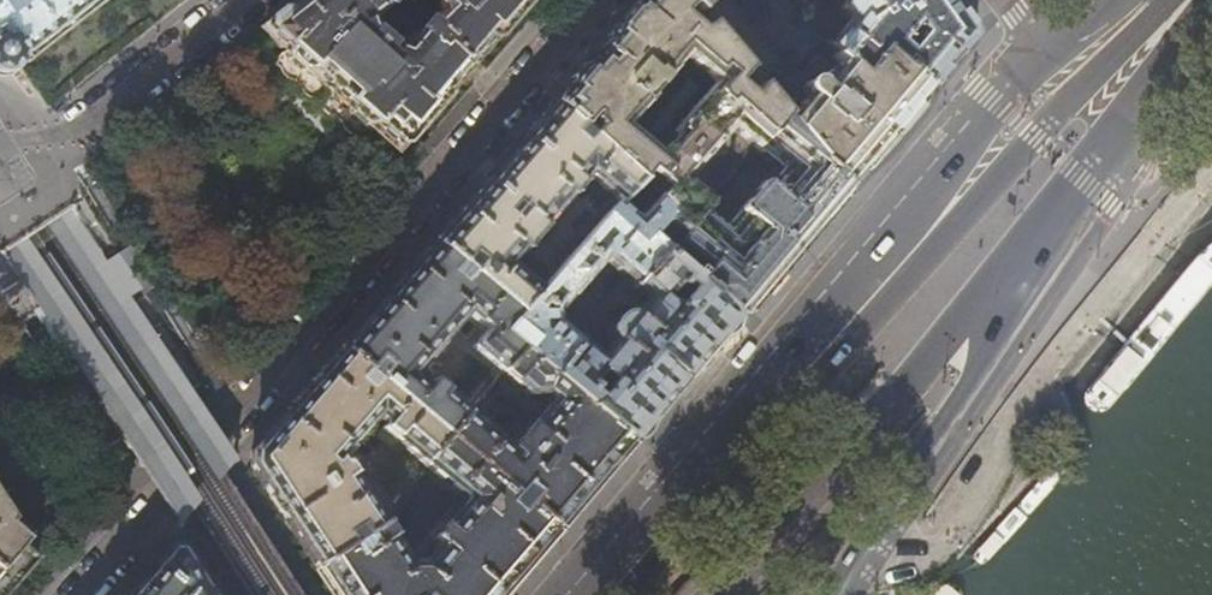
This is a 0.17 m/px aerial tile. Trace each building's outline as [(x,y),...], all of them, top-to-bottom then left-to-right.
[(1,74),(8,71),(17,63),(22,55),(27,61),(104,0),(0,0),(0,74),(1,74)] [(289,51),(276,62),(361,141),(374,129),(394,148),(406,135),(434,104),(528,0),(434,0),(436,1),(435,12),(424,25),(420,23),(397,49),(385,45),(369,30),(367,18),(389,0),(301,0),(300,1),(263,29),(289,51)] [(678,15),(687,6),(682,0),(642,0),(584,67),(554,102),(637,181),(647,170),(666,188),(656,198),(669,210),(646,237),(662,252),(671,242),(699,210),(751,151),(781,118),(757,90),(751,96),(743,88),(740,91),(732,86),(744,74),(708,29),(695,33),(678,15)] [(687,6),(696,14),(700,19),(709,10),(705,6),(711,0),(682,0),(687,6)] [(775,0),(738,0),(738,9),(783,58),(786,56),(794,63),(797,58),(801,61),(808,52),(819,56),(823,69),(825,70),(834,59),(822,47),(775,0)] [(853,77),(874,51),(897,69),(898,68),(929,90),(948,67),(972,38),(974,35),(973,33),(950,0),(839,0),(837,8),(846,21),(822,47),(834,59),(853,77)] [(853,77),(834,59),(825,70),(823,69),(818,74),(813,80),(809,79),(805,80),(800,83),(798,88),(798,92),(799,96),(791,104),(793,107),(783,120),(819,165),(847,188),(863,169),(914,107),(929,90),(898,68),(897,69),(874,51),(853,77)] [(638,182),(637,181),(554,102),(499,165),(433,242),(460,265),(470,274),(517,314),(538,290),(509,265),(588,175),(618,202),(638,182)] [(783,120),(781,118),(751,151),(771,171),(719,230),(699,210),(671,242),(702,270),(694,281),(736,321),(756,297),(821,219),(847,188),(819,165),(783,120)] [(602,218),(538,290),(517,314),(499,335),(517,350),(630,444),(683,382),(736,321),(694,281),(662,252),(646,237),(669,210),(656,198),(655,197),(635,220),(616,204),(602,218)] [(451,275),(460,265),(433,242),(429,246),(389,293),(340,349),(367,372),(379,358),(388,367),(377,380),(444,437),(466,411),(431,381),(426,386),(413,375),(465,313),(483,330),(468,348),(498,373),(517,350),(499,335),(517,314),(470,274),(461,284),(451,275)] [(359,381),(367,372),(340,349),(264,437),(251,452),(250,466),(276,506),(316,568),(347,548),(340,537),(352,530),(358,540),(386,522),(348,463),(345,461),(341,461),(339,459),(376,415),(383,422),(379,426),(420,464),(444,437),(377,380),(369,390),(359,381)] [(517,350),(498,373),(527,396),(540,397),(543,394),(550,400),(509,448),(466,411),(444,437),(511,495),(522,483),(532,493),(522,504),(555,532),(588,494),(630,444),(517,350)] [(555,532),(522,504),(514,514),(503,504),(511,495),(444,437),(420,464),(462,502),(430,539),(430,542),(435,548),(422,564),(412,563),(386,522),(358,540),(364,550),(353,557),(347,548),(316,568),(333,594),(501,594),(555,532)] [(35,561),(19,548),(23,543),(7,528),(11,524),(0,506),(0,594),(6,594),(35,561)] [(211,594),(181,547),(170,547),(128,594),(212,594),(211,594)]
